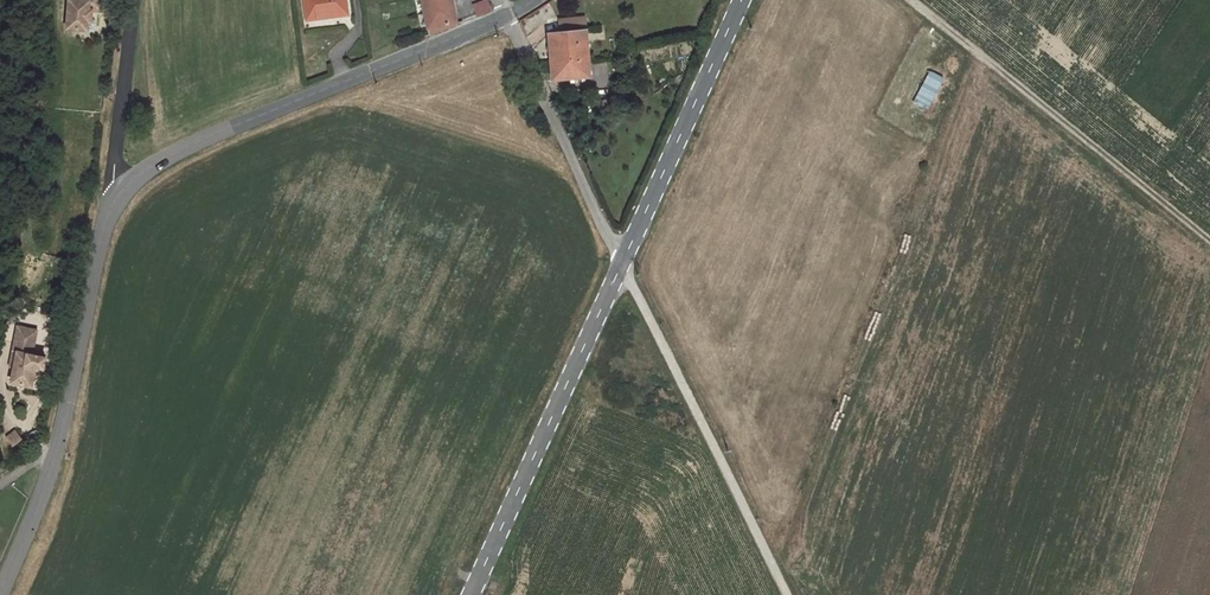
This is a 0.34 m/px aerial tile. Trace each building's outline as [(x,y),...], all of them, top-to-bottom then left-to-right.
[(92,1),(101,2),(101,0),(69,0),(66,28),(87,30),(88,21),(91,21),(92,10),(92,1)] [(346,0),(304,0),(307,19),(327,17),(327,11),(347,8),(346,0)] [(452,0),(421,0),(429,35),(457,23),(452,0)] [(492,9),(488,0),(475,4),(479,15),(492,9)] [(100,11),(101,2),(92,1),(92,10),(100,11)] [(348,14),(347,8),(327,11),(327,17),(348,14)] [(550,67),(586,64),(584,32),(582,19),(556,23),(558,36),(547,37),(550,67)] [(994,62),(990,68),(1003,77),(1007,71),(994,62)] [(586,64),(550,67),(552,86),(588,81),(586,64)] [(929,110),(942,76),(927,70),(914,104),(929,110)] [(1019,79),(1014,86),(1026,96),(1031,90),(1019,79)] [(34,374),(35,366),(43,368),(45,357),(32,354),(32,356),(28,355),(29,348),(33,349),(37,331),(17,327),(11,360),(15,360),(14,368),(11,382),(31,386),(34,374)] [(42,376),(43,368),(35,366),(34,374),(42,376)] [(22,439),(16,430),(6,437),(13,446),(22,439)]
